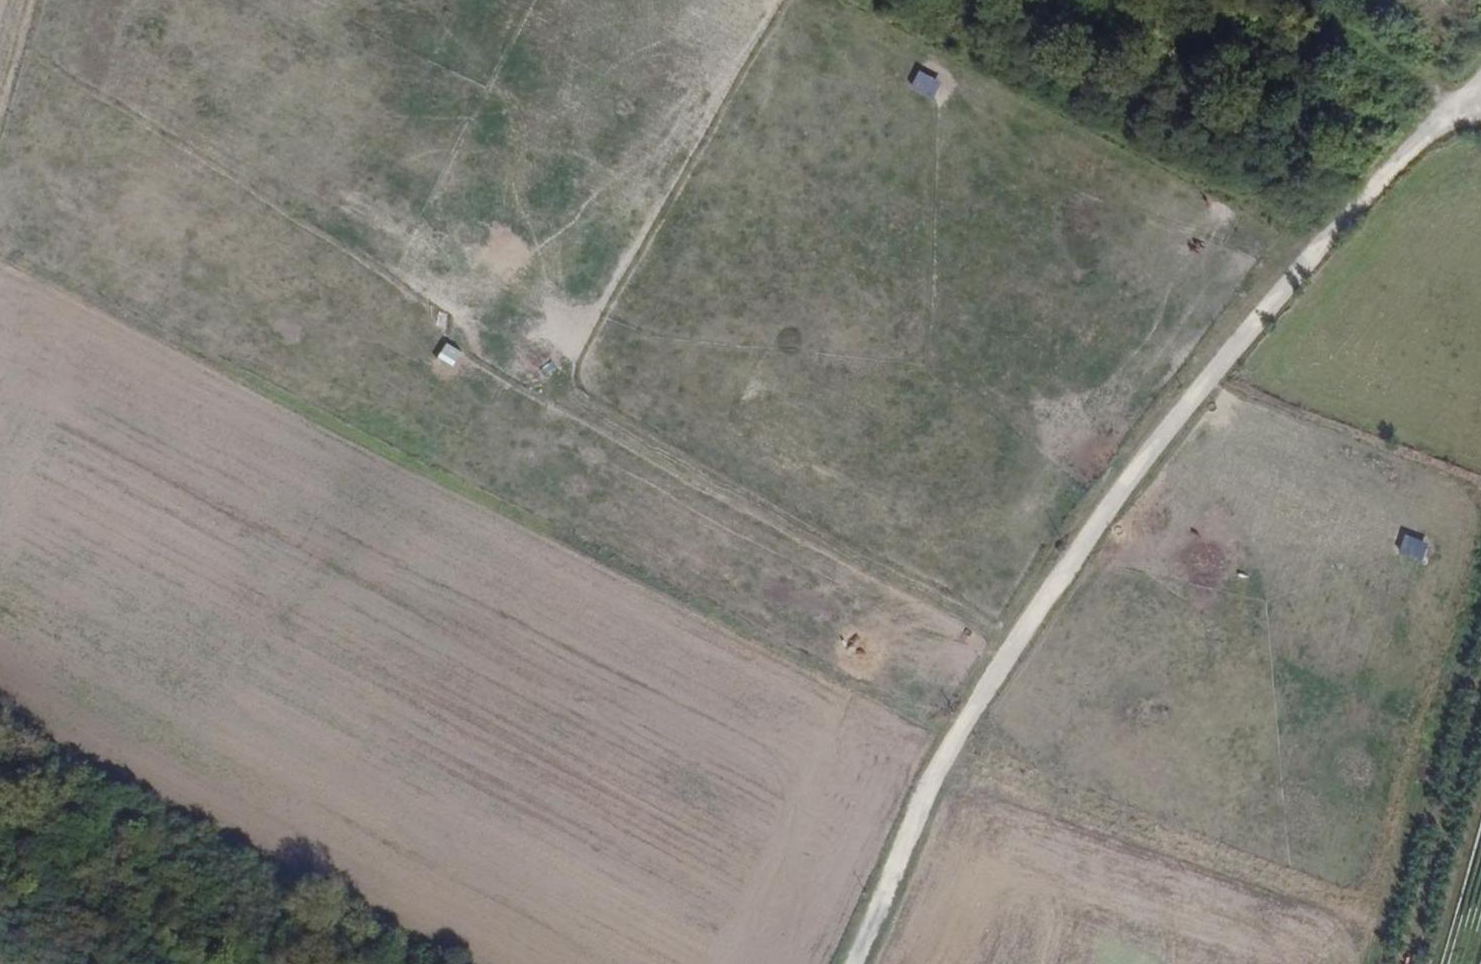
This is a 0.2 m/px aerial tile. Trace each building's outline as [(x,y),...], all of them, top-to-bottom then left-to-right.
[(918,69),(909,86),(932,98),(941,80),(918,69)] [(1398,551),(1420,561),(1428,544),(1405,534),(1398,551)]
